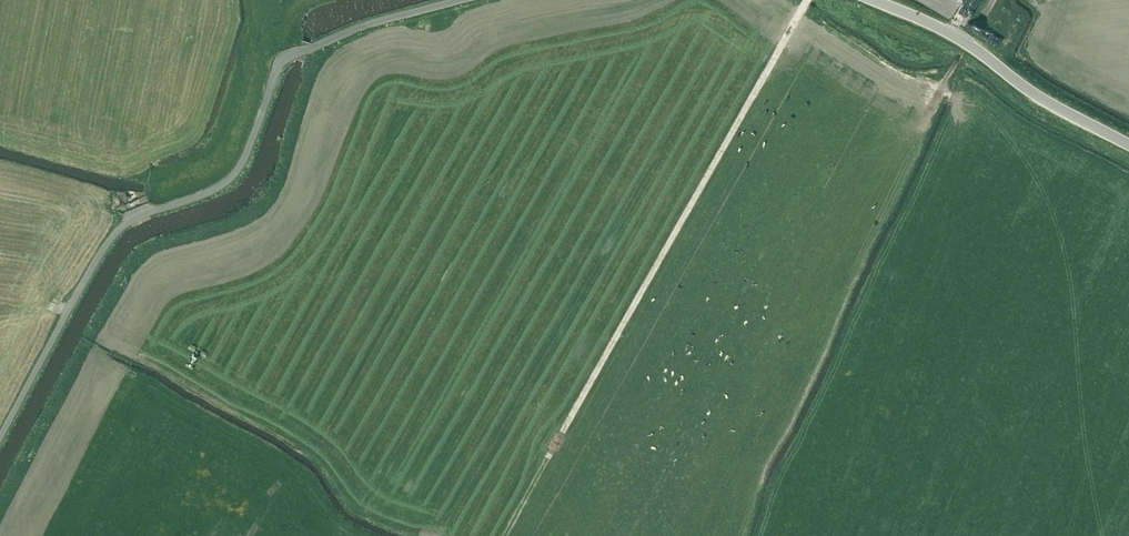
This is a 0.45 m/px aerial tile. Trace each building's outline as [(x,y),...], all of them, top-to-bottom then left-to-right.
[(947,15),(956,0),(921,0),(947,15)]
